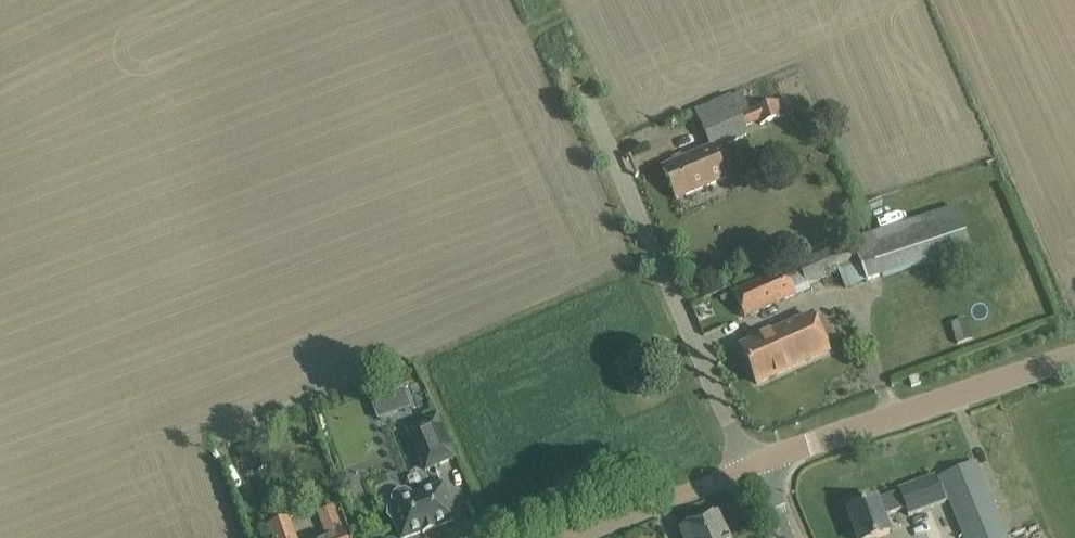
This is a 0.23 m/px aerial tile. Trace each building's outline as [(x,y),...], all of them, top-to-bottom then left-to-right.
[(731,95),(694,110),(702,126),(707,141),(742,127),(758,120),(760,126),(787,115),(781,100),(750,112),(742,93),(732,97),(731,95)] [(711,146),(661,167),(675,199),(695,190),(725,177),(711,146)] [(853,238),(848,240),(857,261),(866,281),(969,249),(956,206),(853,238)] [(848,240),(796,264),(806,283),(837,270),(848,266),(857,261),(848,240)] [(796,264),(734,292),(746,318),(807,290),(806,283),(796,264)] [(812,317),(740,348),(756,384),(828,352),(812,317)] [(955,343),(969,338),(963,322),(949,326),(955,343)] [(404,389),(371,401),(378,418),(411,406),(404,389)] [(423,416),(426,422),(436,418),(438,417),(435,411),(423,416)] [(436,418),(408,431),(425,470),(453,458),(436,418)] [(847,510),(857,537),(875,537),(891,532),(885,516),(905,509),(907,515),(908,518),(945,504),(944,502),(947,501),(962,536),(963,537),(1006,537),(976,464),(936,479),(935,477),(899,490),(899,491),(847,510)] [(387,516),(392,521),(395,520),(401,537),(404,537),(422,532),(423,533),(435,529),(434,527),(454,520),(442,486),(441,487),(413,497),(410,493),(404,491),(399,491),(394,494),(392,499),(392,505),(389,506),(390,509),(388,511),(387,516)] [(322,537),(344,537),(343,537),(341,531),(334,513),(332,508),(318,512),(320,518),(327,536),(322,537)] [(680,528),(684,537),(729,537),(718,512),(680,528)] [(268,527),(272,537),(295,537),(288,520),(268,527)]
